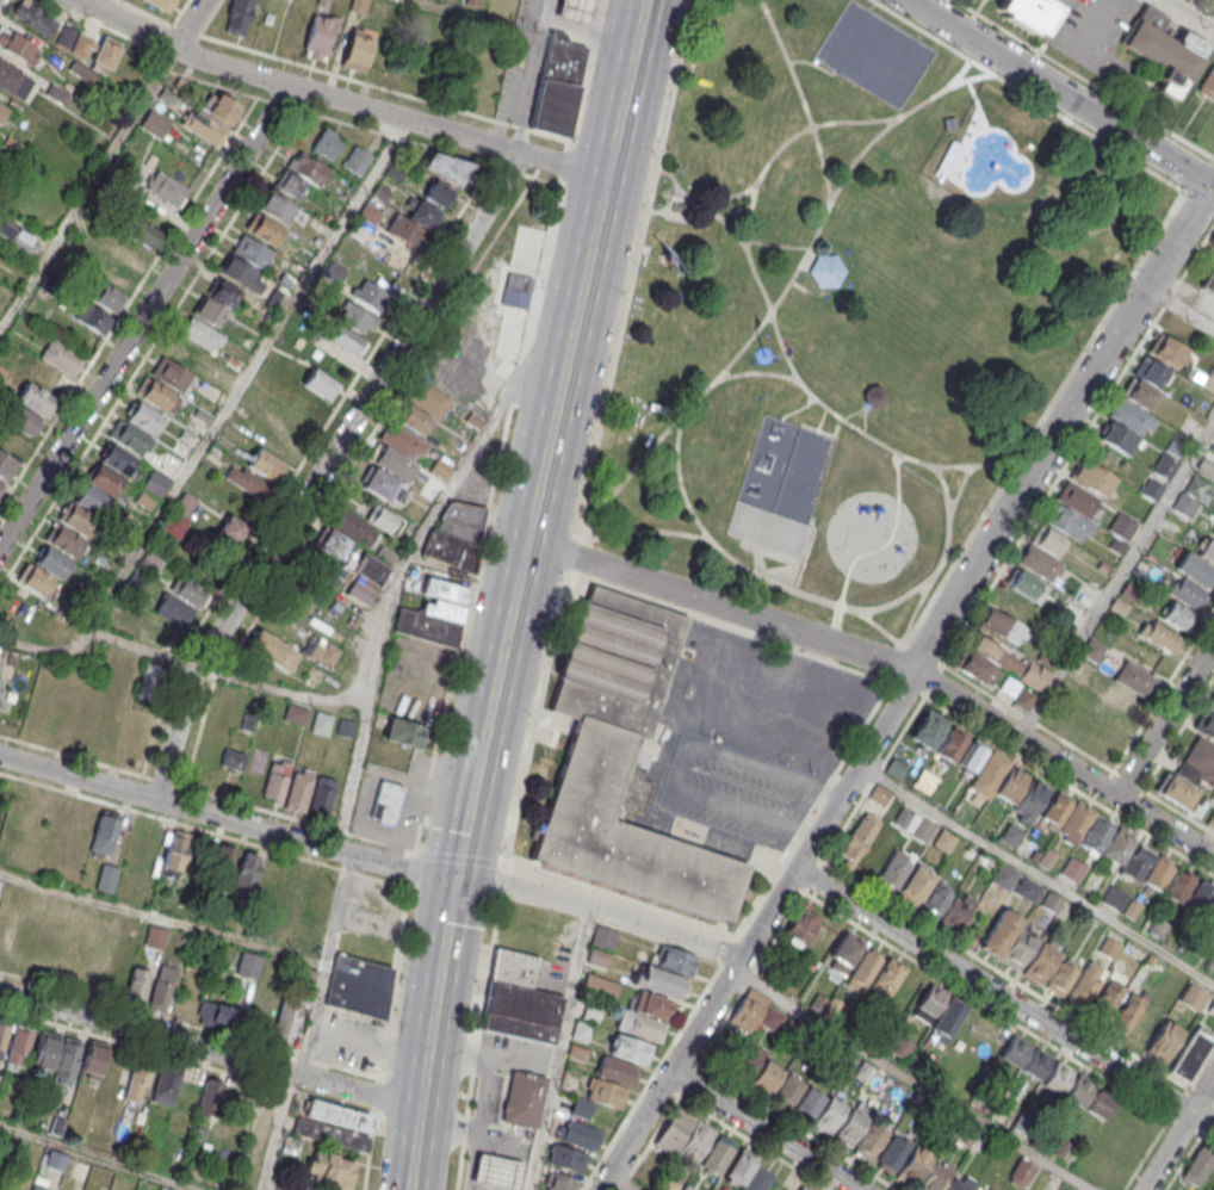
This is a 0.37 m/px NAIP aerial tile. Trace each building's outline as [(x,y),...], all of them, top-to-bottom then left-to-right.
[(25,0),(20,0),(10,14),(48,40),(59,23),(25,0)] [(169,12),(175,0),(144,0),(169,12)] [(254,0),(232,0),(224,32),(245,37),(254,0)] [(363,14),(369,0),(353,0),(350,9),(363,14)] [(595,0),(561,0),(556,21),(589,29),(595,0)] [(997,8),(1002,0),(1047,0),(1059,7),(1042,36),(1034,30),(1032,33),(1004,16),(1005,13),(997,8)] [(1209,45),(1181,30),(1175,41),(1160,32),(1168,18),(1144,4),(1120,44),(1164,69),(1152,88),(1176,102),(1209,45)] [(302,55),(326,62),(339,19),(315,12),(302,55)] [(41,48),(0,23),(0,24),(0,47),(30,66),(41,48)] [(95,42),(65,24),(54,42),(84,60),(95,42)] [(374,35),(351,28),(340,66),(363,73),(374,35)] [(578,91),(587,49),(569,45),(565,36),(551,32),(541,82),(578,91)] [(69,72),(91,80),(94,71),(109,76),(122,42),(102,35),(89,69),(72,63),(69,72)] [(21,98),(0,85),(0,59),(33,80),(21,98)] [(541,82),(531,130),(568,141),(578,91),(541,82)] [(201,111),(231,126),(241,106),(211,90),(201,111)] [(8,109),(0,121),(0,103),(8,109)] [(159,140),(171,122),(149,108),(138,126),(159,140)] [(226,129),(196,108),(184,126),(214,147),(226,129)] [(345,140),(324,126),(310,147),(331,161),(345,140)] [(341,166),(359,176),(372,154),(354,144),(341,166)] [(423,171),(463,186),(471,164),(431,149),(423,171)] [(297,199),(307,182),(317,188),(329,169),(298,151),(277,187),(297,199)] [(188,187),(157,171),(146,192),(177,208),(188,187)] [(455,192),(434,178),(423,194),(444,209),(455,192)] [(258,207),(270,190),(296,206),(285,224),(258,207)] [(385,231),(419,249),(439,210),(417,198),(407,218),(395,212),(385,231)] [(249,233),(261,215),(285,229),(273,248),(249,233)] [(161,232),(135,218),(125,236),(151,250),(161,232)] [(0,219),(0,238),(27,254),(36,239),(0,219)] [(231,252),(243,234),(270,250),(258,268),(231,252)] [(219,272),(230,254),(258,271),(246,289),(219,272)] [(139,273),(104,255),(94,274),(102,279),(91,300),(118,315),(139,273)] [(841,255),(814,255),(814,286),(841,286),(841,255)] [(348,270),(331,258),(320,275),(337,286),(348,270)] [(500,303),(524,309),(532,279),(509,272),(500,303)] [(1202,291),(1213,297),(1213,274),(1212,272),(1202,291)] [(193,314),(218,328),(241,291),(216,276),(193,314)] [(353,289),(374,315),(390,302),(369,276),(353,289)] [(287,298),(274,290),(265,304),(278,312),(287,298)] [(74,317),(101,336),(113,319),(85,300),(74,317)] [(178,333),(190,315),(217,331),(205,349),(178,333)] [(1148,353),(1177,371),(1189,352),(1160,333),(1148,353)] [(162,353),(174,334),(205,353),(193,372),(162,353)] [(39,357),(51,337),(83,359),(72,377),(39,357)] [(149,374),(161,355),(191,374),(180,392),(149,374)] [(1099,440),(1128,455),(1140,432),(1147,436),(1156,418),(1149,415),(1172,372),(1143,356),(1110,417),(1111,418),(1099,440)] [(461,376),(430,360),(407,402),(405,401),(383,443),(420,463),(430,444),(421,439),(433,416),(441,421),(451,401),(448,400),(461,376)] [(341,384),(312,367),(301,385),(330,402),(341,384)] [(1212,367),(1201,385),(1213,392),(1213,368),(1212,367)] [(140,397),(150,379),(178,396),(166,414),(140,397)] [(16,398),(27,380),(55,397),(43,416),(16,398)] [(878,409),(885,397),(875,391),(877,388),(872,385),(864,400),(878,409)] [(126,419),(137,401),(165,417),(153,435),(126,419)] [(113,440),(125,422),(151,439),(140,457),(113,440)] [(100,460),(111,442),(138,459),(126,478),(100,460)] [(391,507),(417,467),(383,445),(358,485),(391,507)] [(285,464),(257,446),(246,465),(274,482),(285,464)] [(7,482),(0,477),(0,451),(19,464),(7,482)] [(1153,471),(1169,480),(1179,463),(1163,454),(1153,471)] [(1116,478),(1080,458),(1044,523),(1082,544),(1094,523),(1092,522),(1116,478)] [(86,482),(98,463),(125,479),(113,498),(86,482)] [(223,479),(263,500),(271,484),(232,463),(223,479)] [(170,479),(154,468),(141,486),(158,497),(170,479)] [(1190,518),(1201,502),(1204,504),(1213,489),(1194,476),(1172,507),(1190,518)] [(74,501),(86,483),(112,500),(100,519),(74,501)] [(191,514),(198,498),(184,491),(177,507),(191,514)] [(472,573),(491,512),(444,497),(424,558),(472,573)] [(61,521),(73,503),(99,520),(88,538),(61,521)] [(314,546),(344,563),(355,543),(369,550),(380,530),(389,535),(399,518),(375,505),(366,522),(336,505),(314,546)] [(162,529),(178,541),(192,520),(176,509),(162,529)] [(238,548),(250,526),(227,513),(215,535),(238,548)] [(1110,530),(1127,540),(1136,524),(1119,515),(1110,530)] [(48,541),(60,523),(86,540),(75,559),(48,541)] [(1066,540),(1039,524),(1017,564),(1052,583),(1062,564),(1055,560),(1066,540)] [(35,563),(47,544),(73,562),(61,579),(35,563)] [(368,607),(397,553),(382,544),(374,558),(364,553),(342,593),(368,607)] [(1184,550),(1173,568),(1207,588),(1213,576),(1213,568),(1184,550)] [(343,573),(316,557),(305,577),(332,593),(343,573)] [(1041,582),(1015,567),(1005,585),(1031,600),(1041,582)] [(197,608),(208,591),(180,573),(170,590),(197,608)] [(1166,590),(1197,613),(1209,596),(1178,573),(1166,590)] [(531,859),(726,925),(747,864),(609,818),(612,812),(630,818),(632,810),(642,813),(651,785),(640,781),(644,771),(627,766),(638,733),(648,737),(687,616),(593,585),(559,680),(551,705),(578,714),(531,859)] [(454,647),(463,607),(433,597),(432,605),(423,602),(421,613),(398,606),(392,631),(454,647)] [(1159,618),(1183,633),(1195,615),(1171,600),(1159,618)] [(978,626),(1013,647),(1024,628),(989,607),(978,626)] [(1142,635),(1168,656),(1181,641),(1155,619),(1142,635)] [(247,647),(286,673),(299,654),(260,627),(247,647)] [(956,670),(987,684),(995,667),(1042,689),(1051,670),(972,635),(956,670)] [(329,670),(341,650),(319,637),(307,656),(329,670)] [(1082,655),(1097,661),(1103,647),(1089,641),(1082,655)] [(1081,683),(1092,671),(1080,660),(1068,672),(1081,683)] [(1133,714),(1155,679),(1125,660),(1102,695),(1133,714)] [(136,690),(147,695),(159,670),(149,665),(136,690)] [(1027,709),(1032,694),(1020,690),(1015,704),(1027,709)] [(1116,734),(1126,718),(1100,701),(1090,717),(1116,734)] [(309,709),(287,703),(283,720),(305,725),(309,709)] [(908,739),(930,752),(949,721),(927,708),(908,739)] [(334,715),(317,710),(311,732),(328,737),(334,715)] [(1204,711),(1194,728),(1213,740),(1213,716),(1204,711)] [(418,749),(424,726),(389,717),(383,739),(418,749)] [(969,736),(952,725),(934,753),(951,765),(969,736)] [(1197,735),(1173,773),(1194,785),(1198,779),(1213,789),(1213,745),(1197,735)] [(956,762),(971,773),(989,749),(975,738),(956,762)] [(241,771),(246,753),(224,747),(219,766),(241,771)] [(971,790),(989,799),(992,794),(1011,804),(1029,770),(991,750),(971,790)] [(261,797),(280,803),(293,764),(274,758),(261,797)] [(905,767),(891,759),(885,771),(899,779),(905,767)] [(316,772),(295,767),(284,808),(305,814),(316,772)] [(339,781),(320,774),(308,810),(327,817),(339,781)] [(1156,794),(1187,811),(1198,791),(1167,774),(1156,794)] [(1033,819),(1048,787),(1030,779),(1014,811),(1033,819)] [(404,787),(381,780),(369,819),(391,826),(404,787)] [(883,807),(890,794),(876,786),(868,799),(883,807)] [(1142,879),(1158,846),(1054,793),(1037,825),(1142,879)] [(934,826),(905,808),(895,825),(924,842),(934,826)] [(1213,828),(1213,808),(1204,823),(1213,828)] [(121,815),(101,809),(88,852),(107,858),(121,815)] [(851,867),(880,825),(864,813),(835,856),(851,867)] [(191,835),(173,829),(158,874),(177,880),(191,835)] [(230,874),(236,848),(221,844),(215,870),(230,874)] [(236,887),(258,888),(259,853),(237,852),(236,887)] [(911,863),(891,897),(873,885),(893,853),(911,863)] [(1160,893),(1177,865),(1159,854),(1142,883),(1160,893)] [(1061,873),(1075,883),(1085,868),(1071,858),(1061,873)] [(95,889),(113,893),(119,867),(101,863),(95,889)] [(933,875),(912,909),(893,897),(915,864),(933,875)] [(1177,909),(1196,880),(1179,868),(1160,898),(1177,909)] [(1013,890),(1030,903),(1041,889),(1024,876),(1013,890)] [(1201,877),(1182,911),(1201,922),(1213,899),(1213,884),(1201,877)] [(919,912),(957,933),(974,904),(935,882),(919,912)] [(1128,896),(1111,885),(1101,901),(1118,912),(1128,896)] [(1062,900),(1048,892),(1040,905),(1054,913),(1062,900)] [(819,918),(799,907),(783,937),(803,948),(819,918)] [(978,948),(998,959),(1021,919),(1002,908),(978,948)] [(272,922),(253,916),(247,934),(267,939),(272,922)] [(608,968),(615,929),(597,926),(589,964),(608,968)] [(1036,938),(1016,971),(998,960),(1018,926),(1036,938)] [(840,980),(861,944),(843,934),(822,970),(840,980)] [(1059,953),(1039,985),(1021,974),(1041,941),(1059,953)] [(695,956),(661,946),(657,955),(659,956),(657,967),(689,977),(695,956)] [(861,994),(883,955),(867,946),(845,985),(861,994)] [(538,956),(495,947),(489,979),(482,1028),(552,1045),(564,996),(533,988),(538,956)] [(264,957),(242,950),(235,973),(257,980),(264,957)] [(392,967),(384,1022),(326,1004),(336,952),(392,967)] [(1080,965),(1060,998),(1042,986),(1063,954),(1080,965)] [(906,968),(888,957),(868,991),(886,1001),(906,968)] [(180,970),(161,964),(146,1006),(165,1013),(180,970)] [(141,1002),(151,971),(132,966),(123,997),(141,1002)] [(683,978),(676,998),(639,986),(646,966),(683,978)] [(1102,978),(1082,1011),(1064,999),(1084,967),(1102,978)] [(619,982),(587,972),(581,992),(612,1002),(619,982)] [(1127,990),(1105,1022),(1088,1011),(1108,978),(1127,990)] [(928,1025),(947,992),(929,982),(910,1014),(928,1025)] [(1209,995),(1190,983),(1178,1001),(1197,1013),(1209,995)] [(748,986),(768,999),(748,1033),(726,1021),(748,986)] [(669,999),(662,1019),(632,1010),(639,990),(669,999)] [(1147,1002),(1126,1035),(1108,1023),(1128,991),(1147,1002)] [(306,1001),(283,994),(272,1032),(295,1038),(306,1001)] [(927,1032),(943,1044),(969,1009),(953,997),(927,1032)] [(195,1020),(226,1029),(232,1008),(202,998),(195,1020)] [(665,1023),(658,1042),(615,1028),(623,1008),(665,1023)] [(1146,1052),(1166,1063),(1184,1030),(1164,1019),(1146,1052)] [(1187,1082),(1213,1040),(1213,1034),(1199,1025),(1170,1071),(1187,1082)] [(70,1085),(80,1039),(39,1030),(31,1067),(53,1072),(51,1081),(70,1085)] [(652,1045),(645,1066),(608,1054),(615,1033),(652,1045)] [(1012,1033),(1032,1045),(1017,1068),(998,1056),(1012,1033)] [(78,1076),(97,1082),(109,1045),(89,1039),(78,1076)] [(1034,1046),(1053,1056),(1039,1081),(1020,1070),(1034,1046)] [(639,1066),(632,1087),(596,1074),(602,1054),(639,1066)] [(763,1059),(751,1080),(768,1091),(781,1071),(763,1059)] [(1055,1059),(1074,1071),(1060,1095),(1041,1083),(1055,1059)] [(150,1100),(171,1107),(183,1069),(161,1062),(150,1100)] [(151,1069),(133,1063),(123,1098),(140,1104),(151,1069)] [(512,1071),(546,1078),(535,1129),(501,1122),(502,1112),(501,1112),(503,1101),(504,1101),(512,1071)] [(1077,1072),(1095,1083),(1082,1107),(1063,1096),(1077,1072)] [(785,1073),(772,1093),(789,1104),(801,1084),(785,1073)] [(217,1118),(226,1082),(205,1077),(196,1113),(217,1118)] [(626,1087),(620,1109),(586,1098),(593,1077),(626,1087)] [(806,1086),(793,1107),(811,1118),(823,1097),(806,1086)] [(1096,1090),(1114,1099),(1102,1120),(1084,1110),(1096,1090)] [(847,1105),(829,1095),(812,1123),(829,1134),(847,1105)] [(303,1118),(297,1116),(293,1137),(364,1153),(373,1113),(307,1099),(303,1118)] [(713,1129),(690,1167),(652,1143),(675,1105),(713,1129)] [(868,1118),(850,1108),(832,1136),(850,1147),(868,1118)] [(602,1130),(595,1152),(558,1140),(565,1118),(602,1130)] [(868,1161),(888,1132),(872,1120),(851,1149),(868,1161)] [(892,1134),(875,1160),(879,1161),(877,1165),(891,1174),(893,1171),(894,1172),(911,1146),(892,1134)] [(547,1164),(580,1174),(585,1155),(553,1145),(547,1164)] [(913,1145),(931,1155),(915,1183),(897,1172),(913,1145)] [(1200,1145),(1213,1153),(1213,1158),(1196,1188),(1181,1177),(1200,1145)] [(305,1178),(349,1187),(354,1160),(310,1151),(305,1178)] [(63,1169),(65,1154),(48,1152),(46,1167),(63,1169)] [(521,1163),(476,1153),(470,1183),(504,1189),(516,1189),(521,1163)] [(1008,1180),(1024,1187),(1035,1166),(1020,1158),(1008,1180)] [(952,1166),(938,1189),(927,1189),(918,1185),(934,1160),(942,1165),(944,1161),(952,1166)] [(774,1174),(764,1189),(739,1189),(755,1164),(774,1174)] [(574,1182),(551,1174),(546,1189),(571,1189),(574,1182)] [(972,1185),(957,1174),(946,1189),(968,1189),(972,1185)] [(28,1186),(10,1180),(7,1189),(27,1189),(28,1186)] [(667,1180),(660,1188),(662,1189),(670,1189),(674,1186),(667,1180)]
